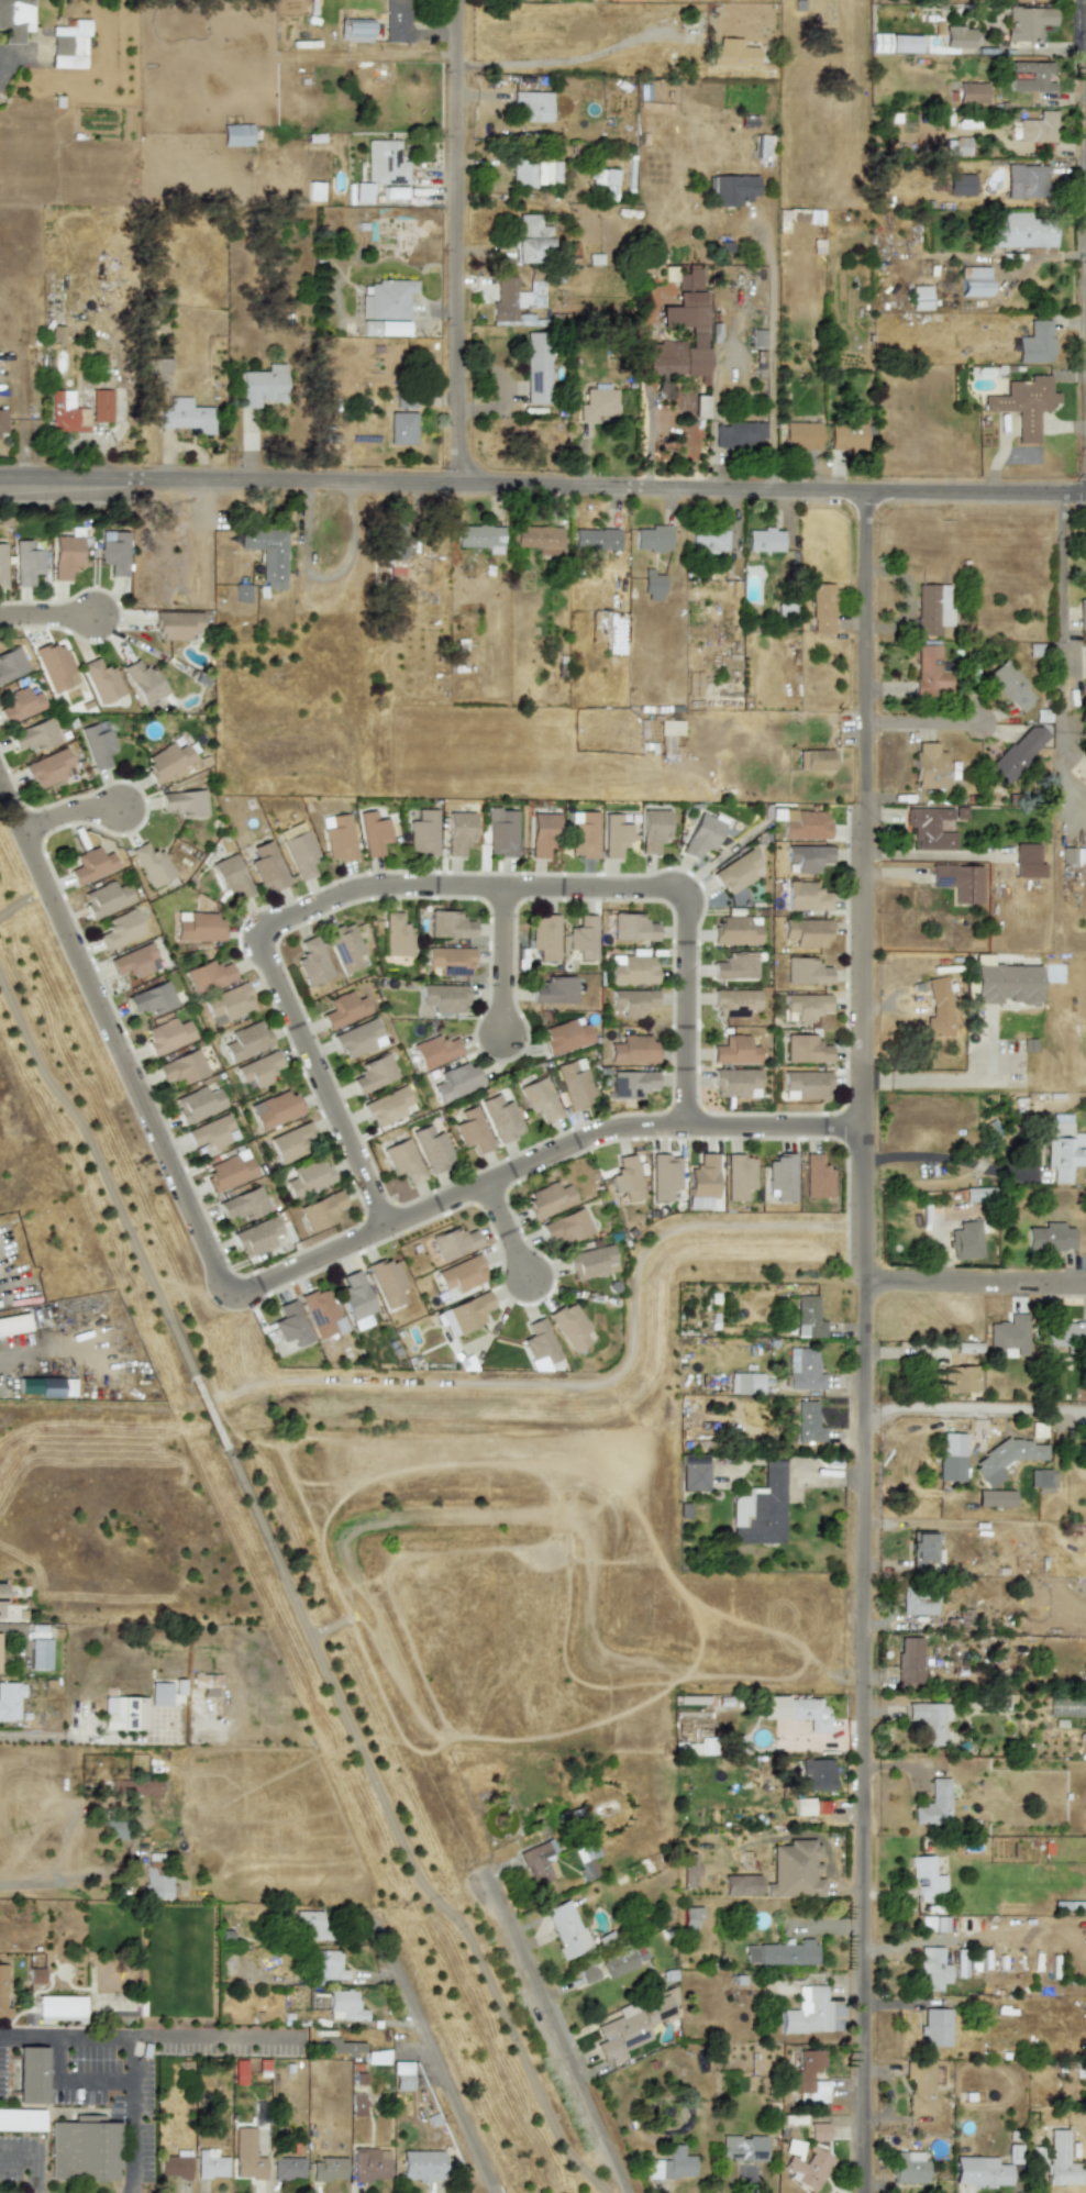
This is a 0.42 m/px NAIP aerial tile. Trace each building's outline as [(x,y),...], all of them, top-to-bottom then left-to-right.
[(4,29),(4,44),(23,44),(23,31),(32,32),(32,0),(0,0),(0,29),(4,29)] [(410,42),(409,0),(385,0),(386,42),(410,42)] [(1041,42),(1041,25),(1055,25),(1055,8),(1008,8),(1008,27),(1006,27),(1006,42),(1041,42)] [(341,42),(370,42),(372,19),(342,19),(341,42)] [(51,67),(86,68),(87,20),(73,20),(73,26),(52,26),(51,67)] [(945,26),(944,47),(974,48),(975,26),(945,26)] [(871,52),(919,53),(920,35),(872,34),(871,52)] [(756,67),(756,47),(741,46),(741,38),(718,38),(718,45),(711,45),(710,66),(756,67)] [(1009,91),(1053,91),(1054,76),(1051,76),(1052,63),(1010,62),(1010,71),(1029,73),(1029,79),(1009,79),(1009,91)] [(986,103),(986,82),(957,82),(957,103),(986,103)] [(1018,120),(1018,142),(1055,143),(1055,111),(1039,111),(1039,120),(1018,120)] [(252,123),(222,124),(222,146),(252,145),(252,123)] [(753,158),(771,158),(771,135),(754,134),(753,158)] [(968,155),(969,139),(944,139),(944,155),(968,155)] [(366,140),(366,184),(407,184),(408,163),(399,163),(399,141),(366,140)] [(543,174),(543,167),(557,168),(557,162),(512,160),(512,187),(534,188),(534,180),(552,180),(552,174),(543,174)] [(1006,198),(1048,199),(1048,165),(1006,165),(1006,198)] [(605,199),(616,199),(617,169),(590,168),(590,186),(605,186),(605,199)] [(757,176),(707,175),(707,206),(740,206),(740,199),(756,199),(757,176)] [(974,196),(974,175),(949,175),(949,196),(974,196)] [(323,182),(309,181),(308,200),(322,200),(323,182)] [(373,184),(355,182),(354,202),(372,202),(373,184)] [(406,198),(406,187),(383,187),(383,198),(406,198)] [(987,247),(1055,247),(1055,218),(1030,218),(1030,212),(1002,212),(1002,229),(987,229),(987,247)] [(517,214),(517,264),(538,264),(538,253),(551,253),(551,225),(539,225),(539,214),(517,214)] [(646,375),(702,375),(702,384),(707,384),(707,291),(700,291),(700,265),(686,265),(686,274),(677,274),(677,307),(660,307),(660,326),(688,326),(688,342),(646,342),(646,375)] [(988,296),(989,267),(960,267),(960,296),(988,296)] [(491,325),(517,325),(516,308),(544,308),(543,281),(528,283),(528,291),(517,291),(517,276),(496,276),(497,301),(491,301),(491,325)] [(361,319),(408,319),(408,293),(415,293),(415,281),(369,280),(369,296),(362,296),(361,319)] [(930,310),(930,286),(910,286),(911,310),(930,310)] [(1051,320),(1029,320),(1029,336),(1017,336),(1017,363),(1051,363),(1051,320)] [(407,335),(408,322),(363,321),(362,335),(407,335)] [(751,347),(766,346),(765,329),(750,330),(751,347)] [(525,332),(525,405),(550,405),(550,339),(540,339),(540,332),(525,332)] [(267,372),(240,372),(240,408),(257,408),(257,402),(285,402),(285,364),(267,364),(267,372)] [(1017,443),(1038,443),(1038,411),(1050,411),(1050,403),(1059,403),(1057,392),(1050,392),(1050,375),(1029,375),(1029,381),(1006,381),(1006,396),(983,396),(983,411),(1017,411),(1017,443)] [(617,389),(585,388),(585,405),(578,403),(578,422),(596,422),(596,416),(616,417),(617,389)] [(51,390),(49,431),(89,432),(89,422),(112,422),(112,389),(91,389),(91,409),(74,409),(74,390),(51,390)] [(706,418),(707,396),(695,395),(694,418),(706,418)] [(213,434),(213,407),(190,407),(190,397),(168,397),(168,407),(159,407),(158,428),(190,428),(190,434),(213,434)] [(414,444),(415,412),(389,412),(388,444),(414,444)] [(714,443),(766,445),(766,422),(725,421),(725,425),(714,425),(714,443)] [(819,450),(820,423),(785,422),(784,448),(819,450)] [(873,424),(829,424),(829,452),(864,452),(864,434),(873,434),(873,424)] [(406,560),(406,523),(383,523),(383,560),(406,560)] [(635,529),(634,550),(669,551),(671,525),(651,524),(651,529),(635,529)] [(502,554),(502,527),(456,525),(456,546),(487,547),(487,554),(502,554)] [(535,547),(535,554),(559,555),(559,528),(514,525),(514,546),(535,547)] [(573,529),(573,549),(619,549),(619,530),(573,529)] [(263,589),(285,589),(285,530),(240,530),(240,549),(263,549),(263,589)] [(727,531),(691,530),(691,550),(725,551),(727,531)] [(782,551),(782,530),(746,530),(746,551),(782,551)] [(128,531),(100,531),(99,564),(110,564),(109,576),(126,576),(128,531)] [(80,536),(53,536),(52,580),(71,580),(71,566),(80,566),(80,536)] [(15,587),(33,586),(32,574),(43,574),(42,549),(31,550),(31,540),(13,541),(15,587)] [(811,584),(810,632),(832,632),(833,584),(811,584)] [(952,607),(948,607),(948,585),(917,584),(915,635),(939,636),(940,625),(951,627),(952,607)] [(200,632),(201,612),(155,611),(155,640),(189,640),(189,632),(200,632)] [(48,693),(75,684),(62,641),(35,649),(48,693)] [(939,645),(915,645),(916,695),(950,695),(950,662),(939,662),(939,645)] [(26,671),(16,646),(0,653),(0,682),(26,671)] [(81,664),(98,705),(124,694),(112,663),(101,667),(97,657),(81,664)] [(143,706),(167,693),(152,664),(142,669),(136,658),(122,666),(143,706)] [(1019,713),(1037,697),(1002,660),(985,675),(1019,713)] [(3,723),(44,709),(37,691),(27,695),(24,686),(5,693),(10,704),(0,707),(0,714),(3,723)] [(31,752),(58,742),(49,718),(9,733),(14,751),(29,745),(31,752)] [(79,729),(93,772),(111,765),(107,753),(115,750),(104,719),(79,729)] [(683,720),(660,721),(660,734),(683,734),(683,720)] [(1049,738),(1032,722),(985,769),(1001,786),(1049,738)] [(196,761),(185,743),(176,749),(171,742),(142,760),(155,784),(196,761)] [(944,751),(938,751),(938,742),(913,742),(913,788),(944,788),(944,751)] [(798,771),(832,769),(831,750),(797,750),(798,771)] [(206,817),(204,790),(160,793),(162,812),(177,811),(178,818),(206,817)] [(955,850),(955,832),(938,832),(939,819),(966,820),(966,809),(906,807),(905,827),(913,827),(913,850),(955,850)] [(517,809),(487,808),(486,856),(514,857),(517,809)] [(668,810),(642,809),(641,853),(657,854),(657,842),(667,842),(668,810)] [(358,812),(365,857),(383,855),(381,843),(391,842),(388,818),(373,819),(372,810),(358,812)] [(435,810),(417,810),(417,820),(408,820),(408,854),(436,854),(435,810)] [(783,839),(827,839),(827,810),(772,810),(772,819),(782,819),(783,839)] [(445,855),(464,856),(465,843),(473,843),(474,812),(447,811),(445,855)] [(568,856),(596,857),(597,812),(569,811),(568,856)] [(724,823),(699,812),(680,853),(696,861),(702,846),(711,851),(724,823)] [(321,817),(328,862),(355,857),(350,813),(321,817)] [(557,813),(532,813),(531,857),(547,859),(547,848),(557,848),(557,813)] [(631,823),(618,823),(618,813),(603,813),(602,859),(621,859),(622,842),(631,842),(631,823)] [(314,874),(310,863),(318,860),(303,821),(277,831),(297,882),(314,874)] [(262,893),(288,882),(270,840),(244,851),(262,893)] [(130,850),(148,888),(174,876),(159,846),(149,851),(145,842),(130,850)] [(1015,844),(1015,877),(1043,877),(1043,864),(1039,864),(1038,843),(1015,844)] [(75,886),(117,867),(110,852),(101,855),(96,845),(71,856),(77,866),(67,870),(75,886)] [(830,846),(786,845),(785,863),(795,863),(795,873),(818,874),(818,864),(830,864),(830,846)] [(761,865),(750,849),(711,873),(727,896),(755,878),(751,872),(761,865)] [(251,890),(233,853),(212,863),(230,900),(251,890)] [(930,887),(953,887),(953,904),(979,904),(980,865),(931,865),(930,887)] [(133,901),(125,883),(113,887),(111,882),(80,894),(90,919),(133,901)] [(787,909),(830,910),(830,891),(818,891),(819,882),(787,882),(787,909)] [(104,920),(110,930),(97,937),(104,951),(144,933),(132,908),(104,920)] [(473,938),(473,920),(459,920),(459,911),(430,910),(429,937),(473,938)] [(222,941),(223,920),(215,919),(217,913),(187,912),(187,920),(176,919),(175,940),(222,941)] [(384,956),(411,956),(411,923),(401,923),(401,912),(384,912),(384,956)] [(612,940),(656,941),(656,923),(643,922),(643,913),(612,912),(612,940)] [(595,960),(596,916),(568,915),(567,950),(578,950),(578,960),(595,960)] [(531,916),(530,950),(538,950),(538,961),(556,962),(558,916),(531,916)] [(760,944),(760,917),(714,916),(713,943),(760,944)] [(828,948),(827,919),(783,920),(784,940),(795,940),(795,948),(828,948)] [(351,923),(325,933),(342,974),(366,964),(351,923)] [(361,951),(372,948),(368,932),(357,935),(361,951)] [(332,975),(314,934),(299,941),(311,970),(301,974),(307,986),(332,975)] [(115,976),(132,971),(134,977),(159,968),(149,943),(109,957),(115,976)] [(437,975),(472,975),(470,948),(425,949),(426,967),(436,967),(437,975)] [(757,978),(756,952),(728,952),(728,962),(712,962),(713,979),(757,978)] [(654,956),(610,955),(609,983),(653,984),(654,956)] [(815,957),(786,957),(785,984),(830,984),(830,966),(815,965),(815,957)] [(235,978),(229,962),(215,967),(212,959),(184,971),(193,996),(235,978)] [(1040,965),(979,966),(980,1004),(1040,1003),(1040,965)] [(926,1035),(951,1035),(949,977),(928,978),(930,1017),(924,1017),(926,1035)] [(575,1003),(575,978),(531,978),(532,1004),(575,1003)] [(176,1004),(166,979),(125,997),(132,1012),(143,1008),(146,1017),(176,1004)] [(201,999),(212,1026),(254,1008),(244,982),(201,999)] [(467,985),(420,985),(420,997),(431,997),(431,1012),(466,1014),(467,985)] [(643,1018),(644,1008),(655,1008),(656,990),(611,989),(611,1007),(621,1007),(621,1018),(643,1018)] [(758,989),(714,990),(714,1018),(747,1018),(747,1009),(760,1009),(758,989)] [(328,1030),(369,1012),(363,996),(354,1000),(350,990),(326,1000),(331,1009),(321,1014),(328,1030)] [(829,1014),(830,995),(785,994),(784,1010),(795,1011),(795,1022),(813,1022),(813,1014),(829,1014)] [(381,1034),(373,1017),(332,1034),(343,1061),(375,1048),(370,1039),(381,1034)] [(152,1056),(193,1039),(186,1020),(175,1024),(173,1018),(142,1030),(152,1056)] [(272,1044),(261,1019),(229,1032),(232,1040),(222,1043),(230,1062),(272,1044)] [(591,1043),(586,1023),(574,1027),(572,1019),(540,1028),(547,1055),(591,1043)] [(456,1038),(443,1042),(440,1033),(412,1043),(421,1070),(462,1054),(456,1038)] [(830,1063),(830,1045),(817,1045),(817,1035),(785,1034),(785,1062),(830,1063)] [(653,1063),(654,1035),(620,1035),(620,1043),(609,1043),(608,1063),(653,1063)] [(160,1082),(175,1077),(176,1085),(206,1075),(198,1050),(155,1063),(160,1082)] [(270,1083),(267,1073),(282,1067),(275,1050),(233,1066),(241,1083),(250,1079),(254,1089),(270,1083)] [(357,1095),(397,1076),(387,1052),(356,1066),(359,1075),(351,1079),(357,1095)] [(566,1109),(594,1103),(583,1059),(555,1065),(566,1109)] [(479,1086),(469,1060),(439,1073),(442,1082),(431,1086),(439,1103),(479,1086)] [(758,1068),(713,1070),(713,1097),(758,1096),(758,1068)] [(656,1088),(656,1072),(612,1071),(611,1099),(643,1099),(643,1088),(656,1088)] [(829,1071),(783,1072),(784,1099),(829,1098),(829,1071)] [(516,1081),(528,1112),(538,1108),(543,1125),(561,1118),(544,1076),(533,1081),(531,1075),(516,1081)] [(224,1109),(218,1088),(206,1092),(203,1087),(173,1097),(181,1122),(224,1109)] [(290,1088),(248,1105),(258,1131),(300,1115),(290,1088)] [(479,1101),(499,1143),(524,1131),(510,1099),(502,1103),(498,1093),(479,1101)] [(475,1105),(459,1111),(463,1120),(453,1125),(463,1148),(473,1143),(477,1154),(492,1148),(475,1105)] [(212,1149),(236,1139),(226,1114),(185,1130),(192,1148),(209,1141),(212,1149)] [(1085,1166),(1085,1133),(1071,1133),(1071,1115),(1052,1115),(1052,1139),(1045,1139),(1044,1169),(1053,1169),(1052,1184),(1070,1184),(1071,1166),(1085,1166)] [(268,1137),(276,1161),(318,1147),(309,1122),(268,1137)] [(434,1133),(430,1123),(411,1132),(430,1173),(455,1162),(441,1131),(434,1133)] [(394,1177),(405,1173),(410,1185),(425,1178),(407,1138),(381,1150),(394,1177)] [(255,1176),(245,1151),(202,1166),(212,1192),(255,1176)] [(709,1208),(709,1198),(716,1198),(716,1153),(699,1153),(698,1167),(688,1167),(687,1208),(709,1208)] [(804,1197),(831,1197),(831,1166),(821,1167),(821,1153),(804,1154),(804,1197)] [(624,1201),(641,1198),(633,1154),(616,1158),(618,1169),(608,1171),(612,1194),(622,1192),(624,1201)] [(651,1154),(651,1200),(671,1200),(671,1189),(678,1189),(678,1154),(651,1154)] [(725,1201),(744,1200),(744,1189),(754,1189),(753,1154),(724,1155),(725,1201)] [(795,1201),(794,1156),(766,1158),(767,1203),(795,1201)] [(332,1183),(324,1159),(281,1173),(289,1197),(332,1183)] [(568,1185),(556,1188),(554,1182),(522,1193),(531,1219),(575,1205),(568,1185)] [(267,1209),(257,1185),(217,1203),(223,1219),(235,1215),(239,1221),(267,1209)] [(965,1201),(994,1200),(994,1187),(965,1188),(965,1201)] [(337,1220),(333,1210),(345,1206),(339,1190),(298,1206),(308,1232),(337,1220)] [(563,1244),(590,1232),(580,1208),(540,1225),(546,1241),(558,1236),(563,1244)] [(231,1232),(242,1259),(274,1245),(270,1238),(281,1233),(274,1215),(231,1232)] [(983,1258),(979,1220),(958,1222),(958,1229),(950,1230),(953,1261),(983,1258)] [(1043,1228),(1027,1228),(1027,1249),(1073,1250),(1073,1228),(1063,1228),(1063,1222),(1044,1222),(1043,1228)] [(473,1228),(458,1233),(455,1227),(430,1238),(439,1262),(480,1245),(473,1228)] [(616,1271),(609,1243),(565,1254),(572,1282),(616,1271)] [(434,1271),(442,1291),(453,1286),(455,1293),(486,1281),(475,1254),(434,1271)] [(398,1291),(406,1287),(392,1256),(367,1267),(385,1309),(402,1302),(398,1291)] [(375,1310),(356,1270),(341,1276),(346,1288),(337,1293),(354,1331),(372,1323),(366,1314),(375,1310)] [(299,1297),(317,1339),(336,1330),(334,1322),(339,1320),(324,1287),(299,1297)] [(450,1337),(485,1321),(480,1311),(492,1306),(485,1291),(437,1310),(450,1337)] [(824,1337),(824,1320),(817,1320),(817,1296),(796,1296),(796,1337),(824,1337)] [(308,1342),(295,1299),(275,1306),(279,1319),(273,1320),(280,1342),(292,1339),(295,1347),(308,1342)] [(569,1354),(588,1344),(581,1332),(587,1329),(572,1302),(548,1314),(569,1354)] [(25,1313),(0,1318),(0,1335),(29,1330),(25,1313)] [(1027,1314),(1008,1314),(1008,1322),(988,1322),(988,1350),(1016,1350),(1016,1355),(1027,1355),(1027,1314)] [(522,1339),(529,1360),(541,1356),(543,1364),(556,1360),(544,1317),(524,1323),(529,1337),(522,1339)] [(1082,1327),(1082,1319),(1050,1319),(1050,1332),(1043,1332),(1043,1347),(1085,1347),(1085,1327),(1082,1327)] [(817,1349),(788,1348),(787,1389),(824,1389),(824,1373),(817,1373),(817,1349)] [(943,1366),(944,1393),(982,1392),(980,1365),(943,1366)] [(729,1394),(762,1395),(762,1374),(730,1373),(729,1394)] [(40,1397),(75,1396),(74,1377),(19,1378),(19,1393),(40,1393),(40,1397)] [(797,1441),(824,1441),(824,1427),(817,1427),(817,1402),(796,1402),(797,1441)] [(1045,1462),(1045,1443),(978,1441),(977,1483),(1000,1483),(1000,1460),(1045,1462)] [(707,1491),(707,1454),(680,1455),(680,1491),(707,1491)] [(964,1481),(964,1455),(939,1455),(938,1481),(964,1481)] [(784,1543),(783,1457),(763,1457),(763,1487),(746,1487),(746,1496),(731,1496),(731,1543),(784,1543)] [(1054,1471),(1030,1470),(1029,1492),(1053,1493),(1054,1471)] [(1015,1491),(977,1489),(976,1506),(1013,1507),(1015,1491)] [(940,1548),(932,1548),(932,1532),(910,1532),(911,1570),(940,1569),(940,1548)] [(935,1615),(937,1587),(902,1586),(901,1614),(935,1615)] [(897,1638),(898,1684),(922,1683),(921,1637),(897,1638)] [(30,1638),(30,1670),(48,1670),(49,1639),(30,1638)] [(19,1720),(19,1696),(24,1697),(24,1683),(0,1682),(0,1720),(19,1720)] [(170,1706),(170,1683),(151,1682),(149,1705),(170,1706)] [(146,1730),(147,1697),(103,1696),(102,1729),(146,1730)] [(761,1719),(788,1718),(788,1719),(809,1719),(809,1732),(830,1732),(829,1715),(822,1715),(822,1697),(761,1697),(761,1719)] [(1085,1716),(1085,1698),(1050,1697),(1049,1715),(1085,1716)] [(944,1745),(943,1720),(952,1720),(952,1703),(907,1704),(907,1720),(919,1720),(919,1745),(944,1745)] [(801,1775),(808,1775),(808,1791),(834,1790),(833,1759),(801,1760),(801,1775)] [(949,1823),(948,1777),(929,1779),(930,1805),(912,1806),(912,1823),(949,1823)] [(164,1794),(165,1780),(145,1780),(145,1779),(110,1779),(110,1793),(164,1794)] [(103,1840),(126,1839),(126,1820),(102,1821),(103,1840)] [(558,1876),(550,1856),(556,1853),(551,1839),(519,1852),(532,1886),(558,1876)] [(572,1846),(584,1880),(598,1875),(591,1858),(599,1856),(594,1839),(572,1846)] [(765,1897),(823,1896),(823,1875),(821,1875),(820,1861),(819,1861),(819,1840),(787,1841),(787,1845),(772,1846),(772,1883),(765,1884),(765,1897)] [(945,1901),(944,1875),(932,1875),(932,1856),(909,1857),(909,1879),(923,1878),(924,1886),(918,1886),(918,1902),(945,1901)] [(169,1870),(142,1871),(144,1900),(170,1898),(169,1870)] [(564,1959),(589,1948),(568,1898),(543,1909),(564,1959)] [(701,1907),(683,1907),(681,1928),(695,1929),(695,1920),(700,1920),(701,1907)] [(324,1910),(296,1912),(297,1940),(324,1939),(324,1910)] [(783,1945),(746,1945),(745,1964),(816,1964),(816,1941),(783,1940),(783,1945)] [(943,1948),(919,1947),(919,1973),(926,1973),(926,1991),(942,1991),(942,1983),(950,1983),(951,1964),(942,1964),(943,1948)] [(609,1980),(638,1965),(630,1949),(601,1962),(609,1980)] [(340,1969),(340,1950),(313,1950),(313,1979),(347,1980),(347,1970),(340,1969)] [(599,1978),(591,1963),(578,1970),(585,1984),(599,1978)] [(10,2018),(11,2007),(5,2007),(7,1964),(0,1964),(0,2018),(10,2018)] [(43,1983),(43,1968),(27,1969),(29,1983),(43,1983)] [(824,1986),(798,1986),(798,2011),(780,2011),(782,2033),(830,2031),(830,2001),(824,2001),(824,1986)] [(366,2009),(356,2009),(357,1991),(329,1991),(328,2019),(366,2020),(366,2009)] [(595,2024),(601,2041),(596,2045),(601,2060),(606,2058),(608,2065),(625,2059),(622,2051),(651,2039),(649,2033),(657,2029),(654,2023),(673,2015),(669,2006),(677,2003),(673,1992),(595,2024)] [(84,1996),(37,1995),(37,2018),(84,2018),(84,1996)] [(950,2008),(921,2009),(922,2035),(923,2035),(923,2046),(951,2046),(950,2008)] [(363,2042),(337,2042),(337,2038),(320,2037),(320,2053),(363,2054),(363,2042)] [(16,2103),(45,2104),(45,2047),(16,2047),(16,2103)] [(827,2103),(827,2081),(812,2081),(811,2070),(824,2070),(823,2050),(796,2050),(797,2094),(798,2094),(798,2103),(827,2103)] [(234,2084),(246,2084),(246,2060),(234,2060),(234,2084)] [(909,2114),(933,2114),(933,2062),(905,2061),(905,2080),(909,2080),(909,2114)] [(411,2090),(411,2062),(394,2062),(394,2090),(411,2090)] [(351,2116),(364,2116),(363,2093),(351,2093),(351,2116)] [(43,2109),(0,2109),(0,2131),(43,2131),(43,2109)] [(51,2122),(49,2180),(113,2181),(113,2168),(119,2168),(120,2123),(102,2123),(102,2115),(82,2115),(82,2122),(51,2122)] [(828,2140),(828,2123),(809,2123),(808,2140),(828,2140)] [(255,2128),(234,2127),(234,2179),(264,2179),(265,2157),(254,2157),(255,2128)] [(1081,2163),(1066,2163),(1067,2130),(1048,2129),(1046,2184),(1079,2185),(1081,2163)] [(765,2137),(721,2136),(720,2160),(765,2161),(765,2137)] [(647,2178),(692,2179),(694,2156),(683,2156),(683,2146),(667,2145),(667,2160),(649,2159),(647,2178)] [(812,2192),(833,2159),(812,2146),(802,2163),(789,2155),(782,2168),(790,2173),(788,2178),(812,2192)] [(189,2178),(190,2150),(175,2149),(175,2156),(160,2156),(159,2178),(189,2178)] [(228,2157),(215,2157),(215,2149),(197,2149),(197,2178),(228,2178),(228,2157)] [(353,2181),(388,2181),(388,2160),(392,2160),(392,2149),(353,2149),(353,2181)] [(442,2151),(400,2151),(401,2181),(442,2180),(442,2151)] [(927,2183),(927,2160),(921,2160),(922,2152),(894,2151),(894,2182),(927,2183)] [(273,2180),(303,2181),(303,2158),(273,2157),(273,2180)] [(1010,2186),(1010,2164),(995,2164),(995,2157),(954,2157),(954,2186),(1010,2186)] [(311,2158),(311,2180),(345,2181),(345,2159),(311,2158)]
